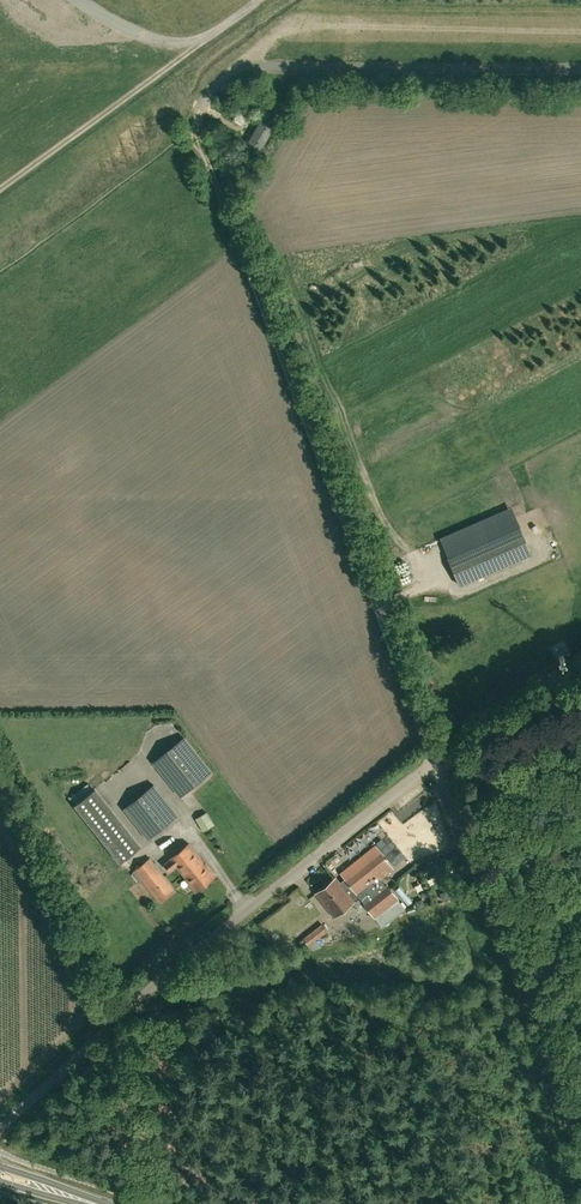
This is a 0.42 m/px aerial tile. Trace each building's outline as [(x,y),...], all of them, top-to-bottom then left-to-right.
[(249,112),(240,107),(233,120),(242,125),(249,112)] [(250,140),(249,142),(260,149),(273,126),(262,119),(250,140)] [(449,560),(461,587),(531,556),(519,529),(449,560)] [(154,764),(181,797),(212,772),(185,739),(154,764)] [(148,839),(178,815),(154,785),(124,809),(148,839)] [(170,858),(170,859),(164,864),(170,872),(177,866),(196,891),(215,876),(189,843),(170,858)] [(387,884),(379,891),(373,884),(393,868),(380,853),(341,884),(336,878),(316,893),(334,916),(354,901),(353,900),(357,896),(376,920),(400,901),(387,884)] [(160,902),(175,891),(149,859),(135,870),(160,902)] [(451,864),(441,868),(445,883),(455,880),(451,864)] [(328,931),(322,923),(303,938),(309,945),(328,931)]
